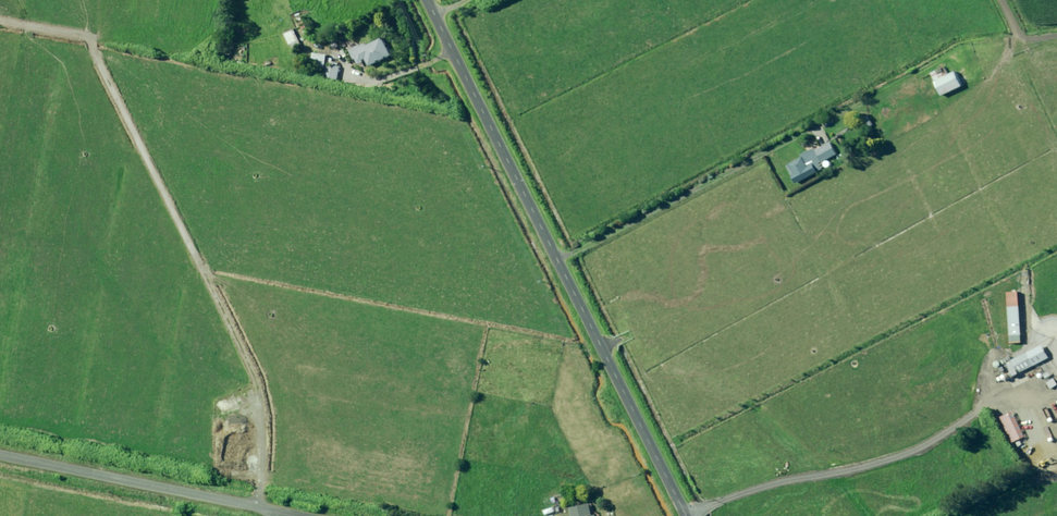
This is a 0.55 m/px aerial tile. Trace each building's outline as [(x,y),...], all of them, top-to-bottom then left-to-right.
[(292,48),(307,42),(301,29),(294,32),(293,31),(286,34),(292,48)] [(392,56),(383,38),(367,46),(365,44),(350,51),(358,66),(367,61),(370,66),(392,56)] [(335,59),(329,58),(326,77),(339,79),(341,65),(334,64),(335,59)] [(941,79),(937,71),(932,74),(943,96),(963,86),(956,72),(941,79)] [(823,171),(819,165),(838,155),(832,144),(817,151),(816,149),(805,155),(806,158),(789,166),(798,184),(823,171)] [(1023,336),(1022,307),(1010,307),(1011,336),(1023,336)] [(1050,358),(1043,345),(1014,361),(1011,355),(1005,358),(1015,376),(1050,358)] [(1051,372),(1045,375),(1047,379),(1046,379),(1052,389),(1056,386),(1056,382),(1051,372)] [(591,505),(572,509),(573,515),(594,515),(591,505)]
